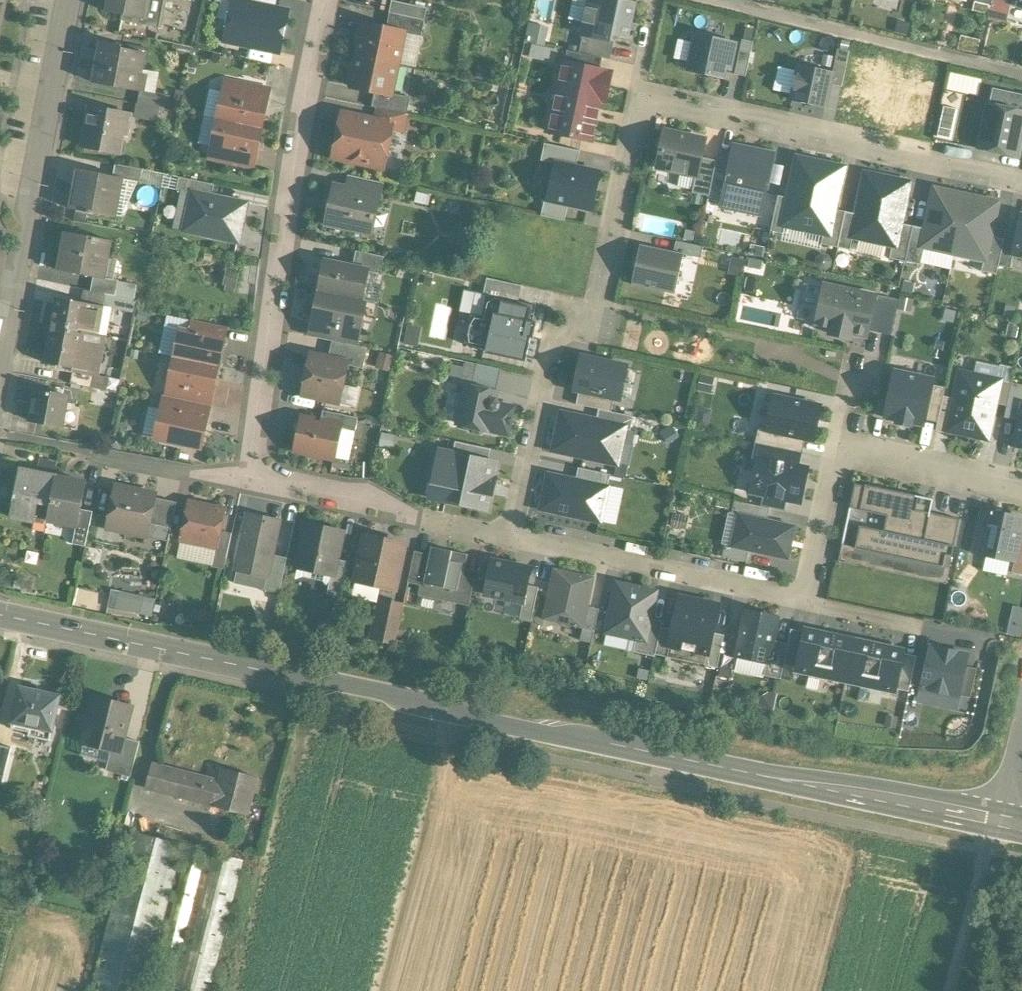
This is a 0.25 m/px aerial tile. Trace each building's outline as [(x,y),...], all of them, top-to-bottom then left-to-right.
[(106,11),(121,14),(140,18),(143,0),(109,0),(106,11)] [(140,18),(121,14),(120,19),(158,27),(163,0),(143,0),(140,18)] [(230,0),(229,0),(220,38),(274,50),(283,12),(250,4),(230,0)] [(581,33),(584,33),(612,39),(613,34),(627,36),(634,5),(617,1),(618,0),(588,0),(581,33)] [(419,7),(391,1),(389,13),(416,18),(419,7)] [(416,18),(389,13),(386,29),(403,32),(403,33),(420,37),(424,20),(416,18)] [(386,29),(364,24),(359,27),(357,36),(360,40),(357,55),(396,63),(403,33),(403,32),(386,29)] [(584,33),(579,53),(601,58),(611,60),(615,40),(612,39),(584,33)] [(734,44),(696,35),(688,70),(727,78),(734,44)] [(753,43),(742,40),(734,74),(745,77),(753,43)] [(142,53),(120,49),(121,45),(101,42),(94,82),(136,90),(142,53)] [(838,49),(833,71),(830,84),(842,87),(850,52),(838,49)] [(568,50),(566,60),(599,67),(601,58),(579,53),(568,50)] [(396,63),(357,55),(353,71),(349,73),(348,82),(351,86),(374,92),(390,95),(390,93),(396,63)] [(566,60),(564,59),(546,133),(593,144),(610,70),(599,67),(566,60)] [(800,64),(792,100),(825,108),(830,84),(833,71),(800,64)] [(268,89),(240,83),(238,95),(265,101),(268,89)] [(162,94),(140,90),(137,104),(158,108),(160,108),(162,94)] [(238,95),(222,92),(216,119),(260,128),(266,101),(265,101),(238,95)] [(390,95),(374,92),(371,107),(377,108),(406,114),(409,98),(390,93),(390,95)] [(137,104),(136,103),(134,117),(155,121),(158,108),(137,104)] [(980,149),(1015,157),(1021,128),(1021,123),(1021,111),(990,104),(980,149)] [(122,113),(89,107),(81,147),(118,154),(122,135),(118,134),(122,113)] [(406,114),(377,108),(375,121),(392,124),(391,131),(402,133),(406,114)] [(375,121),(346,115),(340,118),(337,132),(340,137),(336,155),(339,159),(383,168),(391,131),(392,124),(375,121)] [(260,128),(216,119),(210,147),(226,150),(253,156),(254,156),(260,128)] [(704,140),(665,132),(657,169),(696,177),(700,158),(704,140)] [(541,162),(575,169),(579,152),(545,144),(541,162)] [(774,155),(732,146),(731,154),(723,188),(720,202),(762,211),(774,155)] [(253,156),(226,150),(224,162),(251,168),(252,161),(253,156)] [(711,185),(723,188),(731,154),(718,151),(716,161),(711,185)] [(716,161),(700,158),(696,177),(693,193),(708,197),(711,185),(716,161)] [(842,170),(799,160),(790,199),(785,222),(825,231),(828,232),(833,209),(842,170)] [(141,169),(114,164),(112,176),(122,178),(122,179),(138,182),(141,169)] [(569,205),(591,210),(598,174),(575,169),(556,165),(548,201),(569,205)] [(112,176),(80,170),(77,187),(73,186),(69,209),(87,212),(87,213),(91,214),(91,213),(108,216),(112,195),(118,197),(122,179),(122,178),(112,176)] [(857,214),(852,236),(854,237),(893,245),(897,223),(900,224),(909,183),(866,174),(857,214)] [(381,183),(349,176),(347,189),(378,196),(381,183)] [(213,184),(178,177),(175,189),(191,193),(191,191),(210,195),(213,184)] [(378,196),(347,189),(333,186),(325,224),(352,230),(356,237),(362,232),(366,233),(369,220),(373,220),(378,196)] [(924,248),(953,255),(966,195),(934,188),(925,229),(921,248),(924,248)] [(210,195),(191,191),(191,193),(183,231),(238,242),(246,203),(210,195)] [(999,202),(966,195),(953,255),(984,261),(986,262),(991,237),(999,202)] [(785,222),(790,199),(778,196),(770,232),(783,234),(785,222)] [(565,221),(569,205),(548,201),(544,200),(540,216),(565,221)] [(838,248),(846,212),(833,209),(828,232),(825,231),(822,245),(838,248)] [(852,236),(857,214),(846,212),(838,248),(851,251),(854,237),(852,236)] [(1018,234),(1014,255),(1021,257),(1021,217),(1018,234)] [(913,226),(900,224),(897,223),(893,245),(890,259),(905,263),(905,262),(913,226)] [(925,229),(913,226),(905,262),(920,265),(924,248),(921,248),(925,229)] [(1014,255),(1018,234),(1007,231),(1005,240),(999,266),(1011,269),(1014,255)] [(110,241),(69,233),(66,250),(62,249),(58,270),(93,277),(97,278),(100,258),(107,259),(107,258),(110,241)] [(997,276),(1005,240),(991,237),(986,262),(984,261),(981,272),(997,276)] [(675,242),(672,253),(699,258),(701,247),(675,242)] [(632,285),(675,294),(683,256),(672,253),(641,246),(632,285)] [(383,257),(355,251),(352,267),(367,270),(367,271),(380,274),(383,257)] [(107,259),(100,258),(97,278),(103,279),(103,277),(112,279),(116,260),(107,258),(107,259)] [(747,259),(746,272),(764,272),(764,260),(747,259)] [(352,267),(324,261),(318,291),(361,300),(367,271),(367,270),(352,267)] [(237,272),(226,270),(222,291),(233,293),(237,272)] [(97,278),(93,277),(90,291),(104,295),(114,296),(117,280),(112,279),(103,277),(103,279),(97,278)] [(487,293),(518,300),(521,286),(485,278),(482,292),(487,293)] [(868,331),(875,297),(825,285),(816,326),(831,329),(830,334),(850,339),(851,334),(867,337),(868,331)] [(90,291),(82,290),(80,302),(97,306),(102,306),(104,295),(90,291)] [(361,300),(318,291),(311,325),(327,328),(358,334),(361,321),(358,315),(361,300)] [(473,314),(467,344),(525,356),(537,304),(518,300),(487,293),(482,316),(473,314)] [(114,296),(104,295),(102,306),(131,311),(133,300),(114,296)] [(898,302),(875,297),(868,331),(890,336),(898,302)] [(80,302),(56,298),(50,325),(83,331),(93,333),(97,306),(80,302)] [(224,327),(192,320),(189,332),(222,339),(224,327)] [(83,331),(50,325),(44,363),(72,368),(76,349),(80,350),(83,331)] [(358,334),(327,328),(324,340),(331,342),(355,347),(358,334)] [(189,332),(179,329),(173,357),(217,366),(223,339),(222,339),(189,332)] [(355,347),(331,342),(327,359),(346,363),(345,366),(362,370),(366,349),(355,347)] [(327,359),(310,356),(302,395),(338,402),(345,366),(346,363),(327,359)] [(217,366),(173,357),(167,385),(182,388),(209,394),(211,394),(217,366)] [(613,399),(619,400),(626,367),(581,357),(574,391),(577,391),(613,399)] [(466,387),(494,393),(499,370),(466,363),(461,386),(466,387)] [(93,377),(71,372),(69,384),(91,388),(93,377)] [(932,381),(895,373),(885,417),(923,425),(924,420),(931,385),(932,381)] [(956,399),(949,430),(987,439),(1000,382),(961,373),(956,399)] [(1004,418),(1020,421),(1021,411),(1021,386),(1012,383),(1004,418)] [(945,388),(931,385),(924,420),(937,423),(943,397),(945,388)] [(494,393),(466,387),(458,425),(508,435),(514,407),(492,403),(494,393)] [(209,394),(182,388),(180,400),(207,405),(209,394)] [(66,396),(35,390),(29,421),(60,427),(66,396)] [(613,399),(577,391),(575,404),(599,409),(611,411),(613,399)] [(820,407),(770,397),(764,428),(763,431),(805,440),(813,442),(820,407)] [(956,399),(943,397),(937,423),(935,431),(948,434),(949,430),(956,399)] [(207,405),(180,400),(177,411),(204,417),(207,405)] [(177,411),(161,408),(154,437),(199,447),(206,417),(204,417),(177,411)] [(599,409),(596,422),(626,428),(625,431),(630,432),(633,416),(611,411),(599,409)] [(357,418),(322,411),(320,423),(340,427),(340,429),(354,432),(357,418)] [(1020,421),(1014,447),(1021,449),(1021,411),(1020,421)] [(596,422),(562,414),(554,451),(618,465),(625,431),(626,428),(596,422)] [(320,423),(301,419),(294,450),(333,459),(340,429),(340,427),(320,423)] [(763,431),(764,428),(759,427),(756,443),(802,453),(805,440),(763,431)] [(456,442),(453,455),(486,462),(489,449),(456,442)] [(802,453),(756,443),(752,458),(758,459),(799,468),(802,453)] [(483,508),(493,463),(486,462),(453,455),(451,464),(447,485),(444,499),(483,508)] [(808,469),(799,468),(758,459),(751,494),(764,497),(788,502),(800,505),(808,469)] [(447,485),(451,464),(438,461),(434,482),(447,485)] [(575,482),(607,489),(610,475),(578,468),(575,482)] [(55,477),(18,469),(8,517),(34,521),(38,501),(50,503),(55,477)] [(85,483),(55,477),(50,503),(46,521),(75,526),(76,527),(79,510),(85,483)] [(541,510),(600,522),(607,489),(575,482),(548,477),(541,510)] [(931,501),(853,485),(848,508),(886,516),(883,531),(858,526),(854,547),(941,566),(943,555),(950,557),(958,521),(928,514),(931,501)] [(154,495),(115,487),(106,528),(145,536),(148,524),(153,498),(154,495)] [(788,502),(764,497),(762,507),(785,512),(788,502)] [(176,503),(153,498),(148,524),(170,529),(176,503)] [(738,516),(767,522),(770,509),(735,501),(732,515),(738,516)] [(223,510),(188,502),(180,540),(215,548),(219,531),(223,510)] [(79,510),(76,527),(75,526),(71,545),(84,547),(92,512),(79,510)] [(984,511),(974,555),(1013,563),(1018,538),(1021,522),(1021,520),(984,511)] [(278,522),(246,515),(235,570),(266,577),(271,556),(278,522)] [(748,550),(787,559),(794,528),(767,522),(738,516),(731,547),(748,550)] [(340,532),(305,525),(296,568),(330,575),(331,575),(335,560),(340,532)] [(230,533),(219,531),(215,548),(211,566),(223,569),(230,533)] [(404,545),(366,537),(357,580),(395,588),(404,545)] [(1018,538),(1013,563),(1010,574),(1021,577),(1021,539),(1018,538)] [(745,563),(748,550),(725,545),(722,557),(745,563)] [(417,596),(456,604),(462,577),(467,556),(428,547),(420,586),(417,596)] [(408,583),(420,586),(426,555),(415,553),(408,583)] [(286,559),(271,556),(266,577),(263,590),(279,594),(286,559)] [(491,559),(483,596),(523,605),(527,586),(531,567),(491,559)] [(347,562),(335,560),(331,575),(330,575),(326,594),(339,597),(347,562)] [(232,583),(263,590),(266,577),(235,570),(232,583)] [(593,580),(554,572),(544,620),(582,628),(587,607),(593,580)] [(462,577),(456,604),(469,607),(475,580),(462,577)] [(616,582),(604,635),(636,641),(647,644),(652,620),(658,591),(616,582)] [(538,588),(527,586),(523,605),(519,620),(530,622),(538,588)] [(142,602),(118,597),(115,609),(139,614),(142,602)] [(669,647),(707,655),(712,633),(718,605),(680,597),(672,631),(669,647)] [(402,607),(379,602),(372,637),(395,642),(402,607)] [(599,609),(587,607),(582,628),(580,642),(591,644),(599,609)] [(736,657),(767,664),(772,641),(777,619),(746,612),(736,657)] [(633,653),(654,657),(661,622),(652,620),(647,644),(636,641),(633,653)] [(669,647),(672,631),(661,628),(655,655),(667,658),(669,647)] [(795,668),(802,633),(791,630),(788,645),(783,666),(795,668)] [(855,641),(803,631),(802,633),(795,668),(794,674),(846,685),(855,641)] [(724,636),(712,633),(707,655),(705,666),(717,669),(724,636)] [(788,645),(772,641),(767,664),(765,676),(780,679),(783,666),(788,645)] [(846,685),(896,696),(898,689),(905,655),(905,652),(855,641),(846,685)] [(928,660),(922,688),(958,696),(964,667),(967,656),(930,648),(928,660)] [(916,657),(905,655),(898,689),(909,691),(916,657)] [(928,660),(916,657),(910,686),(922,688),(928,660)] [(964,667),(958,696),(970,698),(976,670),(964,667)] [(59,698),(20,689),(11,730),(29,734),(28,737),(49,742),(59,698)] [(129,707),(94,698),(90,716),(80,721),(86,731),(83,743),(110,750),(118,752),(122,738),(129,707)] [(122,738),(118,752),(110,750),(105,770),(130,777),(138,742),(122,738)] [(0,745),(0,777),(8,747),(0,745)] [(220,781),(153,764),(146,788),(247,815),(256,779),(223,770),(220,781)] [(250,849),(132,819),(103,930),(87,990),(213,990),(250,849)]
